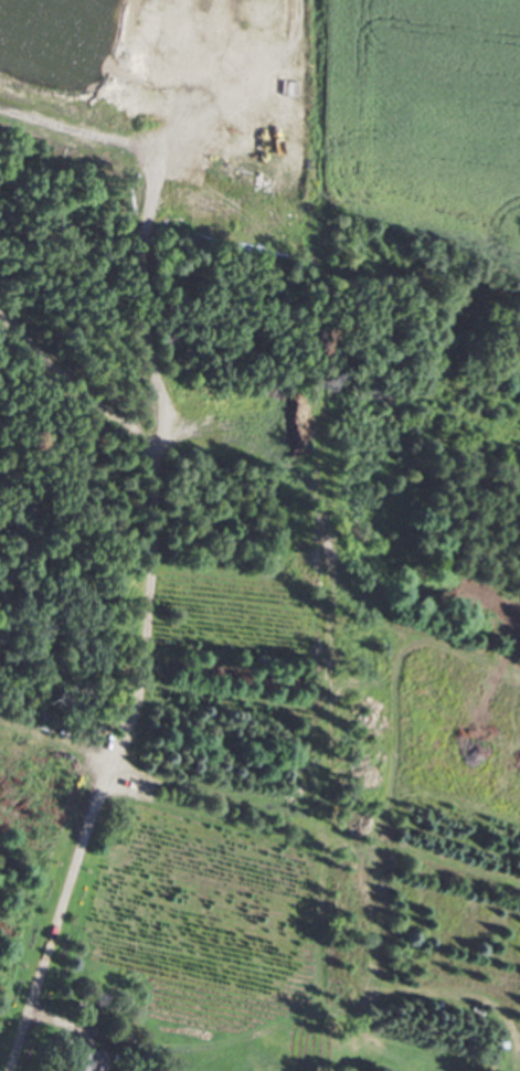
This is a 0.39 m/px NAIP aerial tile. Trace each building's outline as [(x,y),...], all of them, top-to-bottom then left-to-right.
[(109,1052),(87,1052),(87,1070),(109,1070),(109,1052)]
